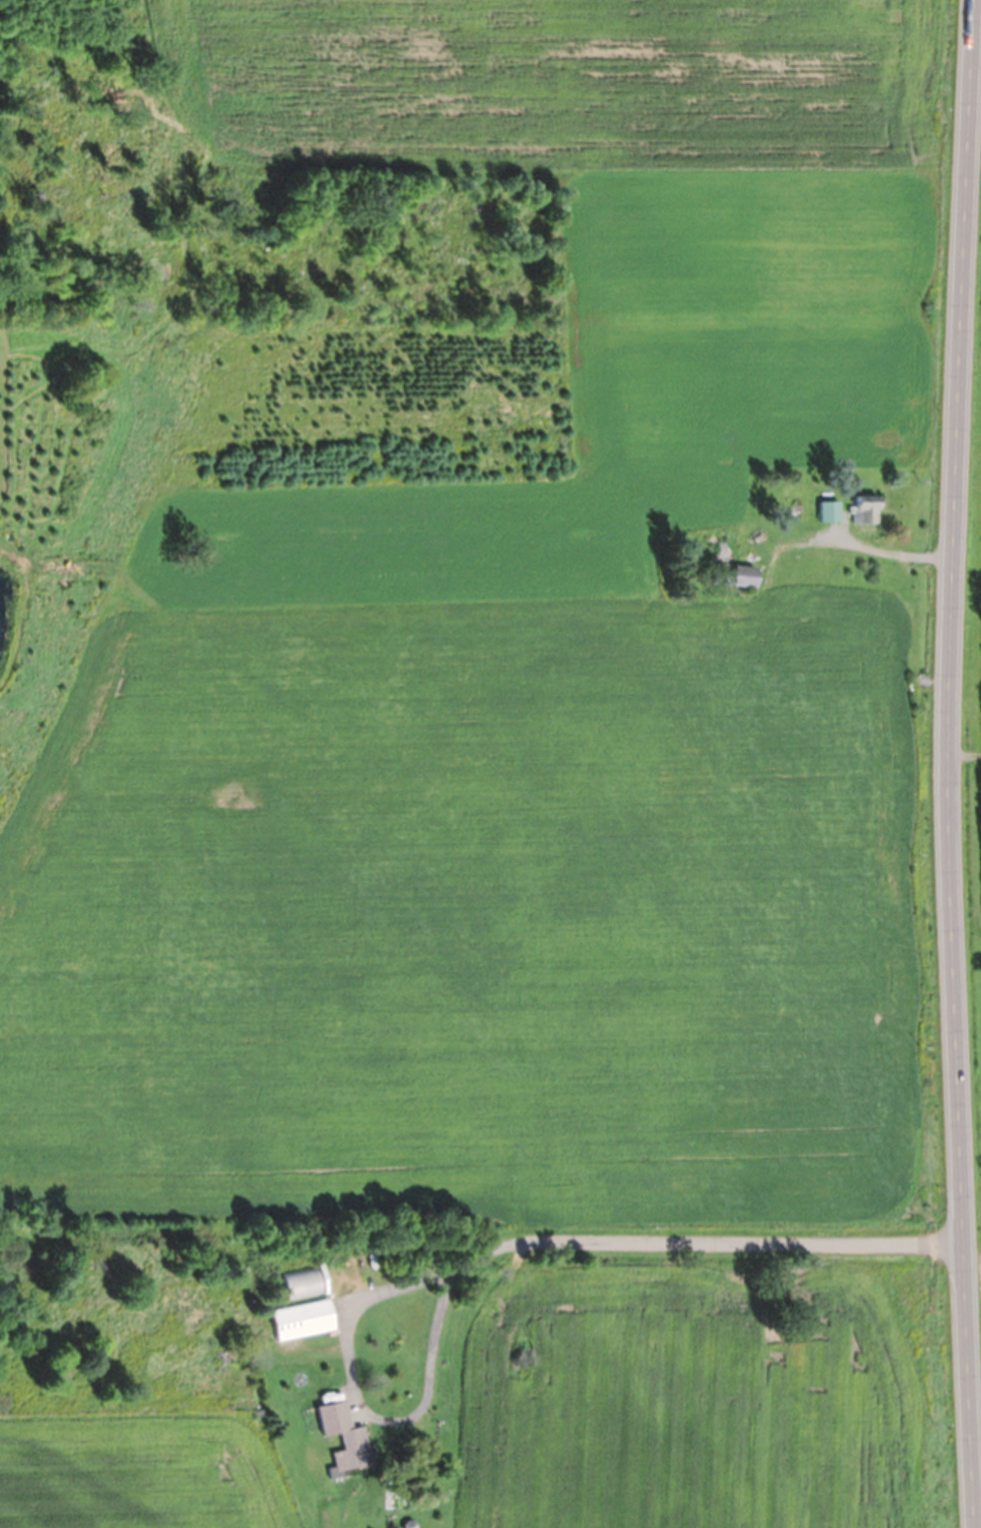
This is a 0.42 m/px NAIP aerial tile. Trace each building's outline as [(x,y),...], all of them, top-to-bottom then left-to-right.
[(880,524),(880,495),(850,495),(850,524),(880,524)] [(838,522),(838,502),(817,502),(817,522),(838,522)] [(758,587),(759,567),(735,566),(736,542),(712,541),(710,585),(758,587)] [(281,1273),(286,1301),(328,1293),(323,1266),(281,1273)] [(276,1342),(336,1332),(330,1300),(271,1310),(276,1342)] [(364,1427),(351,1429),(346,1402),(316,1407),(321,1438),(341,1435),(347,1470),(370,1466),(364,1427)]
